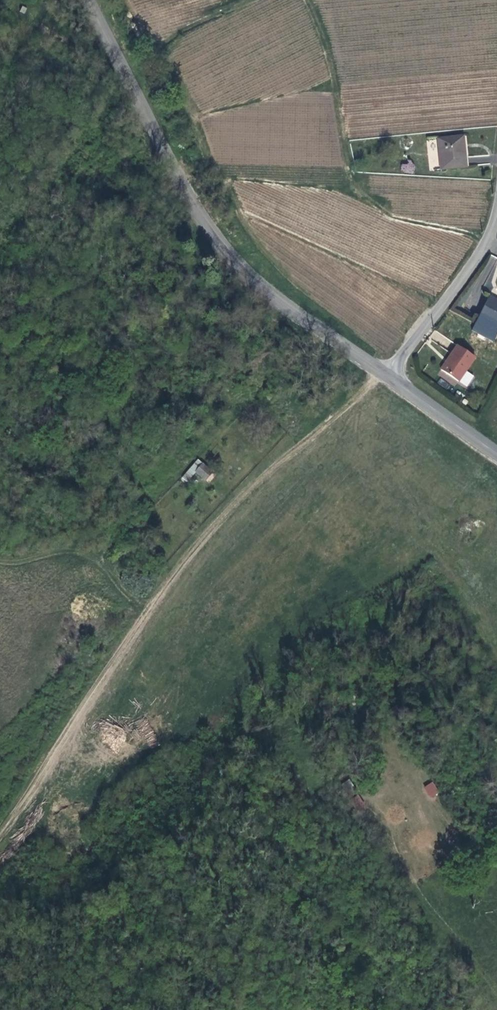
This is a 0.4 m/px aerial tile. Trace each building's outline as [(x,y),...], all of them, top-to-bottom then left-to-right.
[(465,170),(463,148),(439,147),(441,171),(465,170)] [(412,163),(401,165),(403,173),(413,171),(412,163)] [(485,268),(493,271),(496,260),(496,257),(491,254),(485,268)] [(488,295),(474,323),(496,333),(496,331),(496,300),(488,295)] [(472,354),(457,343),(440,367),(463,383),(471,372),(464,367),(472,354)] [(196,486),(205,477),(197,470),(188,479),(196,486)] [(356,789),(350,779),(341,785),(347,795),(356,789)] [(439,792),(433,781),(424,787),(430,797),(439,792)] [(357,811),(365,806),(358,794),(350,799),(357,811)]
